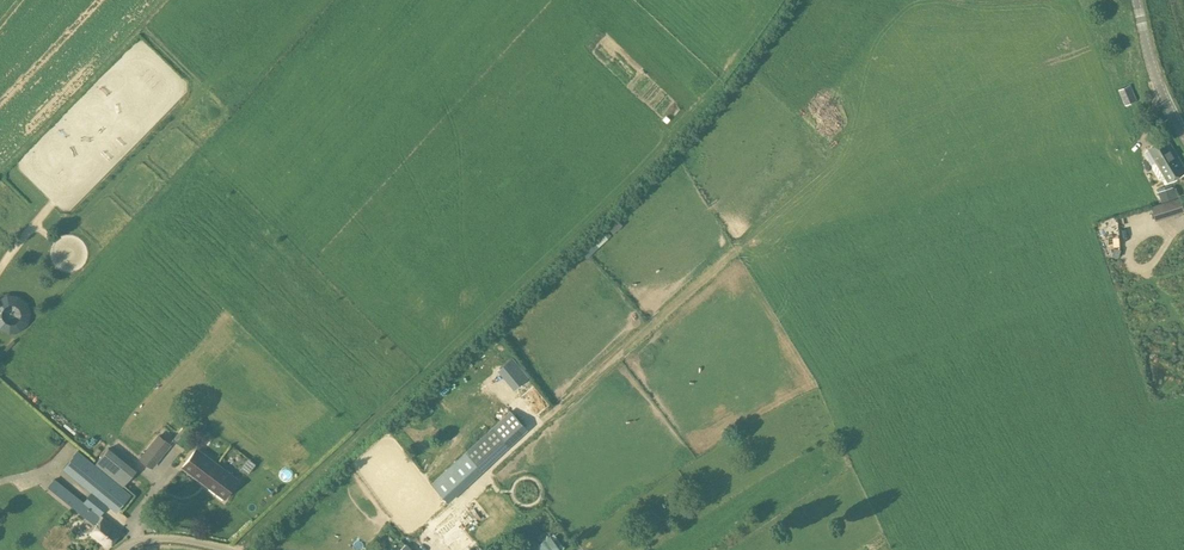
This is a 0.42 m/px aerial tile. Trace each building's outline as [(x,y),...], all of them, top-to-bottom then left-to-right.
[(1126,104),(1137,99),(1130,84),(1120,89),(1126,104)] [(1183,171),(1183,165),(1168,138),(1150,148),(1169,180),(1183,171)] [(1159,189),(1161,200),(1178,197),(1176,186),(1159,189)] [(1151,206),(1156,220),(1183,211),(1183,209),(1180,197),(1151,206)] [(611,232),(621,225),(617,218),(607,225),(611,232)] [(768,248),(770,256),(783,252),(780,244),(768,248)] [(0,294),(0,330),(24,331),(26,296),(0,294)] [(500,367),(517,387),(528,377),(511,357),(500,367)] [(160,435),(142,457),(153,466),(171,444),(160,435)] [(224,497),(238,479),(203,453),(197,448),(183,466),(224,497)] [(79,450),(63,470),(92,493),(108,506),(116,512),(131,493),(79,450)] [(447,501),(448,502),(483,470),(481,468),(466,452),(456,461),(433,483),(432,484),(444,498),(447,501)] [(84,501),(56,478),(48,488),(93,524),(94,523),(101,514),(84,501)] [(674,488),(665,495),(670,503),(680,496),(674,488)] [(108,506),(92,493),(89,496),(84,501),(101,514),(108,506)] [(450,549),(482,549),(469,532),(478,525),(465,506),(434,527),(450,549)] [(104,517),(101,514),(94,523),(98,526),(92,533),(108,547),(110,546),(122,532),(104,517)] [(530,549),(561,549),(550,534),(533,548),(530,549)]
